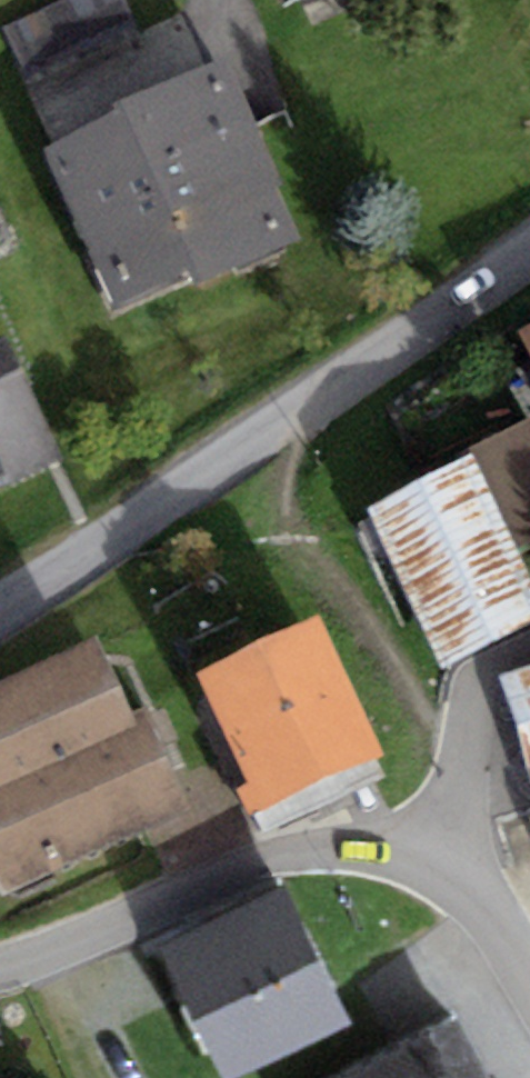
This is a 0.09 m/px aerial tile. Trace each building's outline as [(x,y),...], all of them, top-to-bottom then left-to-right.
[(247,92),(62,170),(130,331),(315,254),(247,92)] [(0,355),(0,516),(68,484),(6,352),(0,355)] [(494,459),(529,535),(529,442),(494,459)] [(380,525),(454,686),(529,652),(529,579),(484,478),(380,525)] [(336,636),(217,689),(278,826),(397,773),(336,636)] [(0,717),(0,911),(2,915),(200,825),(124,660),(0,717)] [(499,680),(529,778),(529,670),(499,680)] [(312,901),(190,955),(240,1071),(363,1017),(312,901)] [(343,1077),(465,1077),(440,1029),(343,1077)]
